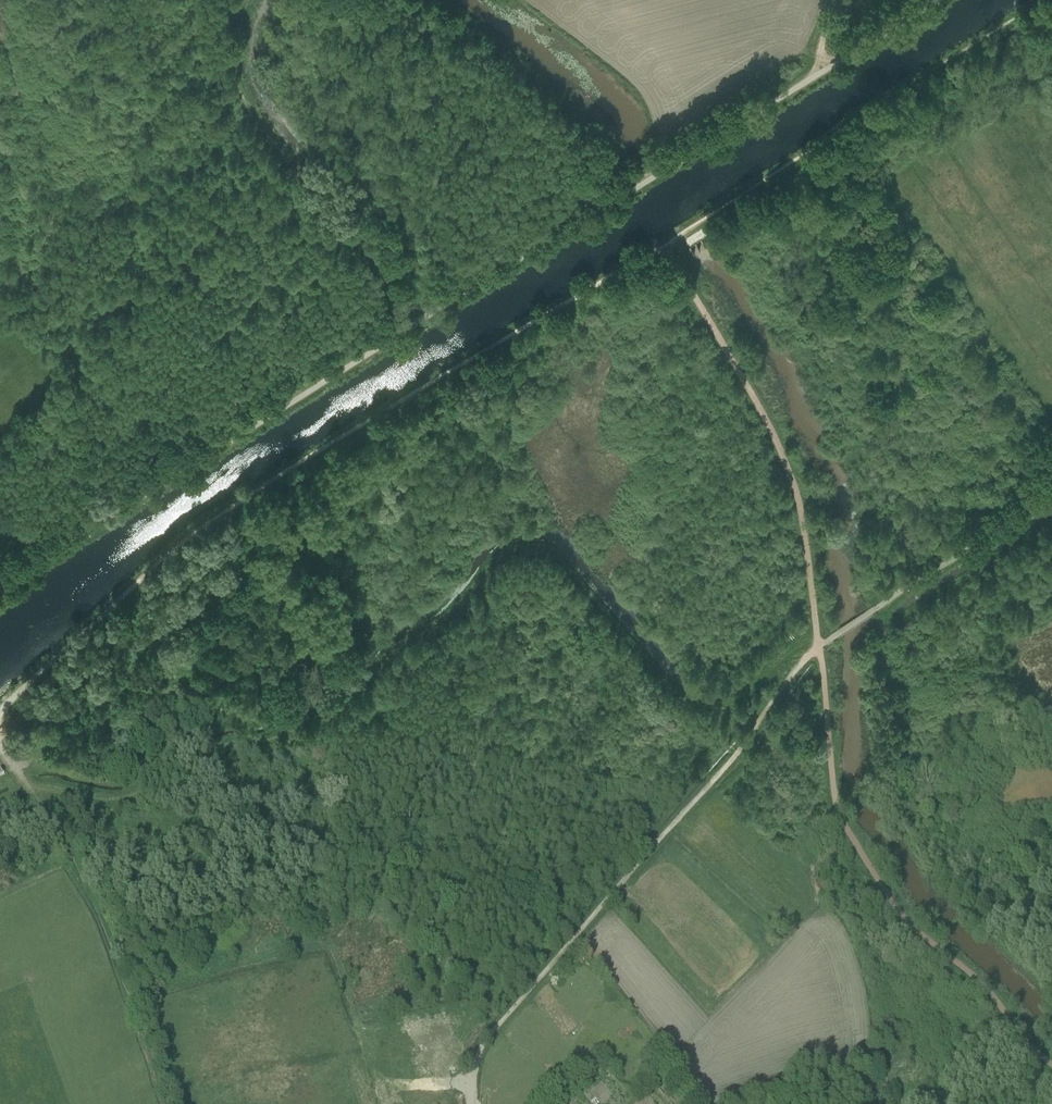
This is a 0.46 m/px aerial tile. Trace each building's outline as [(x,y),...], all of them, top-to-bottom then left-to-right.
[(562,1086),(577,1073),(571,1066),(556,1079),(562,1086)]
